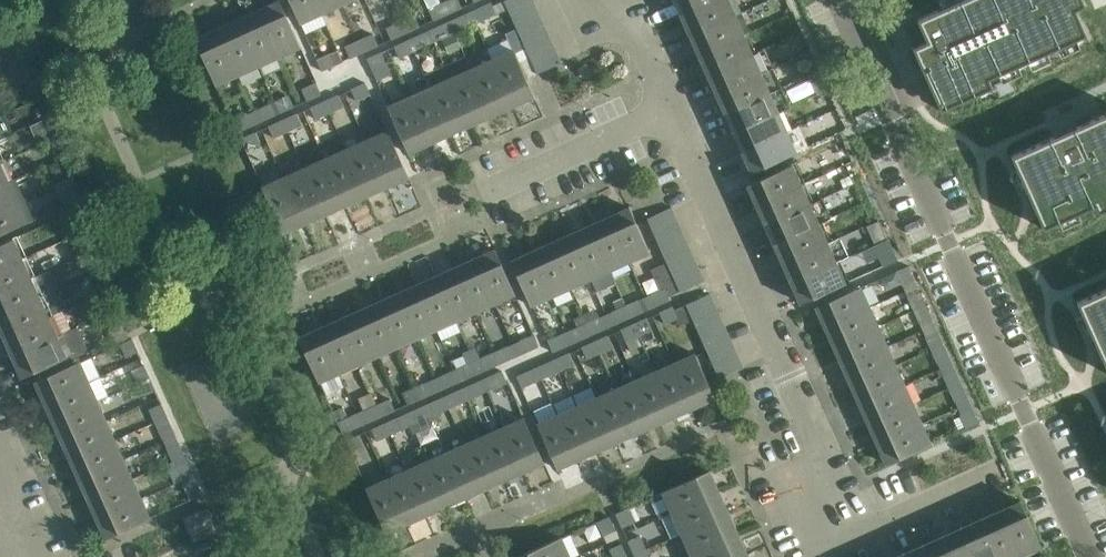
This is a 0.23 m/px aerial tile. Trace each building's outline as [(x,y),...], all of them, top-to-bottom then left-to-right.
[(279,56),(301,46),(280,0),(278,0),(258,9),(279,56)] [(316,0),(290,0),(300,22),(321,13),(316,0)] [(341,0),(316,0),(321,13),(342,3),(341,0)] [(442,2),(447,14),(462,7),(458,0),(446,0),(442,2)] [(534,0),(504,0),(510,12),(534,1),(534,0)] [(713,0),(674,0),(681,15),(713,0)] [(738,12),(732,0),(713,0),(681,15),(690,34),(738,12)] [(902,24),(912,45),(922,68),(940,109),(973,95),(969,87),(988,78),(998,73),(1047,51),(1056,47),(1076,38),(1086,34),(1075,9),(1085,5),(1082,0),(957,0),(942,7),(902,24)] [(491,1),(477,8),(482,20),(496,13),(491,1)] [(515,24),(540,13),(534,1),(510,12),(515,24)] [(433,20),(447,14),(442,2),(428,8),(433,20)] [(237,18),(258,65),(279,56),(258,9),(237,18)] [(698,53),(747,32),(738,12),(690,34),(698,53)] [(449,20),(455,32),(470,25),(464,13),(449,20)] [(521,36),(545,25),(540,13),(515,24),(521,36)] [(405,32),(419,26),(414,14),(400,21),(405,32)] [(258,65),(237,18),(216,28),(237,75),(258,65)] [(449,20),(436,26),(441,38),(455,32),(449,20)] [(405,32),(400,21),(386,27),(391,39),(405,32)] [(526,48),(550,37),(545,25),(521,36),(526,48)] [(237,75),(216,28),(195,37),(216,85),(237,75)] [(422,32),(408,39),(413,51),(428,44),(422,32)] [(707,73),(755,51),(747,32),(698,53),(707,73)] [(373,33),(359,39),(364,51),(378,45),(373,33)] [(532,60),(556,49),(550,37),(526,48),(530,56),(532,60)] [(350,57),(364,51),(359,39),(345,46),(350,57)] [(408,39),(394,45),(399,57),(413,51),(408,39)] [(513,105),(534,96),(526,78),(537,73),(532,60),(530,56),(519,61),(513,49),(492,58),(513,105)] [(532,60),(537,73),(562,62),(556,49),(532,60)] [(367,57),(372,69),(386,63),(381,51),(367,57)] [(716,92),(764,71),(755,51),(707,73),(716,92)] [(321,70),(336,64),(331,52),(316,58),(321,70)] [(492,58),(471,68),(492,115),(513,105),(492,58)] [(471,68),(450,77),(471,124),(492,115),(471,68)] [(724,112),(773,90),(764,71),(716,92),(724,112)] [(450,77),(429,86),(450,133),(471,124),(450,77)] [(365,81),(351,88),(356,100),(370,93),(365,81)] [(321,94),(316,82),(302,89),(307,100),(321,94)] [(0,91),(0,101),(14,94),(11,86),(0,91)] [(429,86),(408,96),(430,143),(450,133),(429,86)] [(773,90),(725,112),(733,131),(782,109),(791,105),(782,86),(773,90)] [(338,94),(324,100),(329,112),(343,105),(338,94)] [(288,95),(274,101),(280,112),(294,106),(288,95)] [(387,105),(408,152),(430,143),(408,96),(387,105)] [(315,118),(329,112),(324,100),(310,107),(315,118)] [(265,119),(280,112),(274,101),(260,107),(265,119)] [(742,151),(790,129),(782,109),(733,131),(742,151)] [(282,119),(287,131),(302,124),(296,112),(282,119)] [(238,131),(252,125),(247,113),(233,120),(238,131)] [(1010,157),(1043,229),(1105,201),(1105,114),(1010,157)] [(282,119),(268,125),(273,137),(287,131),(282,119)] [(388,129),(366,139),(387,186),(409,176),(388,129)] [(751,171),(799,149),(790,129),(742,151),(751,171)] [(241,138),(246,149),(260,143),(255,131),(241,138)] [(366,139),(345,148),(366,195),(387,186),(366,139)] [(345,148),(324,158),(346,205),(366,195),(345,148)] [(324,158),(304,167),(325,214),(346,205),(324,158)] [(4,159),(0,161),(0,184),(13,179),(4,159)] [(756,204),(804,182),(795,162),(747,183),(756,204)] [(304,167),(283,177),(304,223),(325,214),(304,167)] [(261,186),(282,233),(304,223),(283,177),(261,186)] [(13,179),(0,184),(0,208),(21,198),(13,179)] [(813,202),(804,182),(756,204),(765,223),(813,202)] [(21,198),(0,208),(0,232),(31,219),(21,198)] [(773,242),(822,221),(813,202),(765,223),(773,242)] [(649,251),(629,206),(609,215),(629,260),(649,251)] [(677,218),(672,206),(647,217),(653,229),(677,218)] [(610,269),(629,260),(609,215),(589,224),(610,269)] [(658,241),(683,230),(677,218),(653,229),(658,241)] [(831,240),(822,221),(773,242),(782,262),(831,240)] [(590,278),(610,269),(589,224),(570,233),(590,278)] [(688,243),(683,230),(658,241),(664,253),(688,243)] [(570,287),(590,278),(570,233),(550,242),(570,287)] [(17,236),(0,243),(0,267),(26,256),(17,236)] [(791,281),(839,260),(831,240),(782,262),(791,281)] [(551,295),(570,287),(550,242),(531,251),(551,295)] [(669,266),(694,255),(688,243),(664,253),(667,262),(669,266)] [(475,257),(495,302),(515,293),(495,248),(475,257)] [(531,304),(551,295),(531,251),(510,260),(531,304)] [(699,267),(694,255),(669,266),(675,278),(699,267)] [(0,267),(0,291),(35,275),(26,256),(0,267)] [(455,266),(476,311),(495,302),(475,257),(455,266)] [(849,280),(839,260),(791,281),(800,302),(849,280)] [(660,289),(651,293),(656,305),(670,299),(668,295),(680,290),(675,278),(669,266),(667,262),(651,269),(660,289)] [(908,265),(897,270),(903,283),(914,278),(908,265)] [(436,275),(456,320),(476,311),(455,266),(436,275)] [(675,278),(680,290),(705,279),(699,267),(675,278)] [(0,291),(0,314),(44,295),(35,275),(0,291)] [(416,283),(437,328),(456,320),(436,275),(416,283)] [(397,292),(417,337),(437,328),(416,283),(397,292)] [(824,326),(869,306),(860,285),(815,305),(824,326)] [(1076,304),(1105,370),(1105,290),(1076,304)] [(926,304),(920,291),(908,296),(914,309),(926,304)] [(377,301),(398,346),(417,337),(397,292),(377,301)] [(716,304),(710,292),(686,303),(691,315),(716,304)] [(0,314),(0,327),(4,336),(52,314),(44,295),(0,314)] [(639,299),(625,304),(631,316),(644,310),(639,299)] [(358,310),(378,355),(398,346),(377,301),(358,310)] [(617,322),(631,316),(625,304),(612,311),(617,322)] [(716,304),(691,315),(697,327),(721,317),(716,304)] [(926,304),(914,309),(920,322),(932,317),(926,304)] [(673,305),(659,311),(664,323),(678,317),(673,305)] [(833,345),(878,325),(869,306),(824,326),(833,345)] [(338,319),(358,364),(378,355),(358,310),(338,319)] [(115,311),(103,316),(112,335),(124,330),(115,311)] [(52,314),(4,336),(13,356),(61,334),(52,314)] [(592,334),(605,328),(600,316),(586,322),(592,334)] [(647,317),(634,322),(639,334),(652,328),(647,317)] [(727,329),(721,317),(697,327),(702,340),(727,329)] [(358,364),(338,319),(319,327),(339,372),(358,364)] [(578,340),(592,334),(586,322),(573,328),(578,340)] [(634,322),(620,328),(630,350),(644,344),(639,334),(634,322)] [(842,365),(887,345),(878,325),(833,345),(842,365)] [(61,334),(13,356),(21,374),(22,376),(43,367),(70,354),(79,350),(86,347),(77,327),(72,329),(70,330),(61,334)] [(339,372),(319,327),(299,336),(319,381),(339,372)] [(727,329),(702,340),(708,352),(732,341),(727,329)] [(943,343),(937,330),(926,335),(932,348),(943,343)] [(553,351),(566,345),(561,333),(547,339),(553,351)] [(538,346),(533,334),(519,340),(525,352),(538,346)] [(608,334),(595,340),(600,352),(613,346),(608,334)] [(132,338),(120,343),(126,357),(138,351),(132,338)] [(595,340),(581,346),(586,358),(600,352),(595,340)] [(738,353),(732,341),(708,352),(713,364),(738,353)] [(943,343),(932,348),(938,361),(949,356),(943,343)] [(887,345),(842,365),(851,384),(896,364),(887,345)] [(499,363),(512,358),(507,346),(494,352),(499,363)] [(569,351),(555,357),(561,369),(574,363),(569,351)] [(486,370),(499,363),(494,352),(480,358),(486,370)] [(695,352),(675,361),(695,406),(715,397),(695,352)] [(713,364),(719,376),(743,366),(738,353),(713,364)] [(548,375),(561,369),(555,357),(543,363),(548,375)] [(80,360),(35,380),(44,400),(89,380),(80,360)] [(675,361),(655,370),(675,415),(695,406),(675,361)] [(460,381),(473,375),(468,363),(455,369),(460,381)] [(149,376),(144,364),(132,369),(138,382),(149,376)] [(896,364),(851,384),(859,404),(904,384),(896,364)] [(447,387),(460,381),(455,369),(441,375),(447,387)] [(517,375),(522,387),(535,381),(530,369),(517,375)] [(961,382),(955,369),(943,374),(949,387),(961,382)] [(502,370),(488,376),(494,388),(507,381),(502,370)] [(655,370),(635,379),(656,424),(675,415),(655,370)] [(156,390),(149,376),(138,382),(144,396),(156,390)] [(635,379),(616,387),(636,432),(656,424),(635,379)] [(98,400),(89,380),(44,400),(53,420),(98,400)] [(421,398),(434,393),(429,381),(416,386),(421,398)] [(463,387),(468,399),(481,393),(476,381),(463,387)] [(961,382),(949,387),(955,400),(967,395),(961,382)] [(904,384),(859,404),(868,423),(913,403),(904,384)] [(408,404),(421,398),(416,386),(402,392),(408,404)] [(463,387),(449,393),(455,405),(468,399),(463,387)] [(616,387),(596,396),(617,441),(636,432),(616,387)] [(596,396),(577,405),(597,450),(617,441),(596,396)] [(382,416),(395,410),(390,398),(377,404),(382,416)] [(424,405),(429,416),(442,410),(437,399),(424,405)] [(98,400),(53,420),(61,439),(106,419),(98,400)] [(150,408),(155,421),(167,416),(161,403),(150,408)] [(913,403),(868,423),(877,443),(922,422),(913,403)] [(382,416),(377,404),(363,410),(369,422),(382,416)] [(424,405),(404,414),(413,433),(432,424),(429,416),(424,405)] [(577,405),(557,414),(577,459),(597,450),(577,405)] [(978,421),(972,408),(961,413),(967,426),(978,421)] [(537,423),(557,468),(577,459),(557,414),(537,423)] [(173,429),(167,416),(155,421),(161,435),(173,429)] [(343,433),(356,427),(351,416),(337,422),(343,433)] [(398,416),(384,422),(390,434),(403,428),(398,416)] [(503,425),(524,470),(544,461),(524,416),(503,425)] [(115,439),(106,419),(61,439),(70,459),(115,439)] [(377,440),(390,434),(384,422),(372,428),(377,440)] [(922,422),(877,443),(886,463),(931,443),(922,422)] [(484,434),(504,479),(524,470),(503,425),(484,434)] [(345,440),(351,451),(364,445),(359,434),(345,440)] [(464,443),(485,488),(504,479),(484,434),(464,443)] [(79,478),(124,458),(115,439),(70,459),(79,478)] [(167,447),(173,460),(184,455),(179,442),(167,447)] [(445,452),(465,497),(485,488),(464,443),(445,452)] [(425,461),(446,506),(465,497),(445,452),(425,461)] [(191,468),(184,455),(173,460),(179,473),(191,468)] [(133,478),(124,458),(79,478),(88,498),(133,478)] [(406,469),(426,514),(446,506),(425,461),(406,469)] [(386,478),(407,523),(426,514),(406,469),(386,478)] [(662,490),(672,512),(719,491),(709,469),(662,490)] [(96,517),(141,497),(133,478),(88,498),(96,517)] [(366,487),(386,532),(407,523),(386,478),(366,487)] [(202,494),(196,481),(184,486),(190,499),(202,494)] [(681,533),(728,511),(719,491),(672,512),(681,533)] [(151,517),(141,497),(96,517),(105,538),(151,517)] [(1042,548),(1020,499),(1000,508),(1022,556),(1042,548)] [(207,506),(182,517),(193,541),(218,530),(207,506)] [(615,512),(622,527),(634,521),(627,507),(615,512)] [(1000,508),(981,517),(999,556),(1021,556),(1022,556),(1000,508)] [(681,533),(691,553),(738,532),(728,511),(681,533)] [(609,515),(597,520),(604,535),(616,530),(609,515)] [(981,517),(961,526),(975,556),(999,556),(981,517)] [(961,526),(941,534),(952,556),(975,556),(961,526)] [(747,553),(738,532),(691,553),(692,556),(738,556),(747,553)] [(628,540),(634,554),(646,549),(639,534),(628,540)] [(941,534),(922,543),(928,556),(952,556),(941,534)] [(561,536),(514,556),(570,556),(561,536)] [(621,542),(610,548),(614,556),(628,556),(621,542)] [(902,552),(905,556),(928,556),(922,543),(902,552)] [(635,556),(649,556),(646,549),(634,554),(635,556)]
